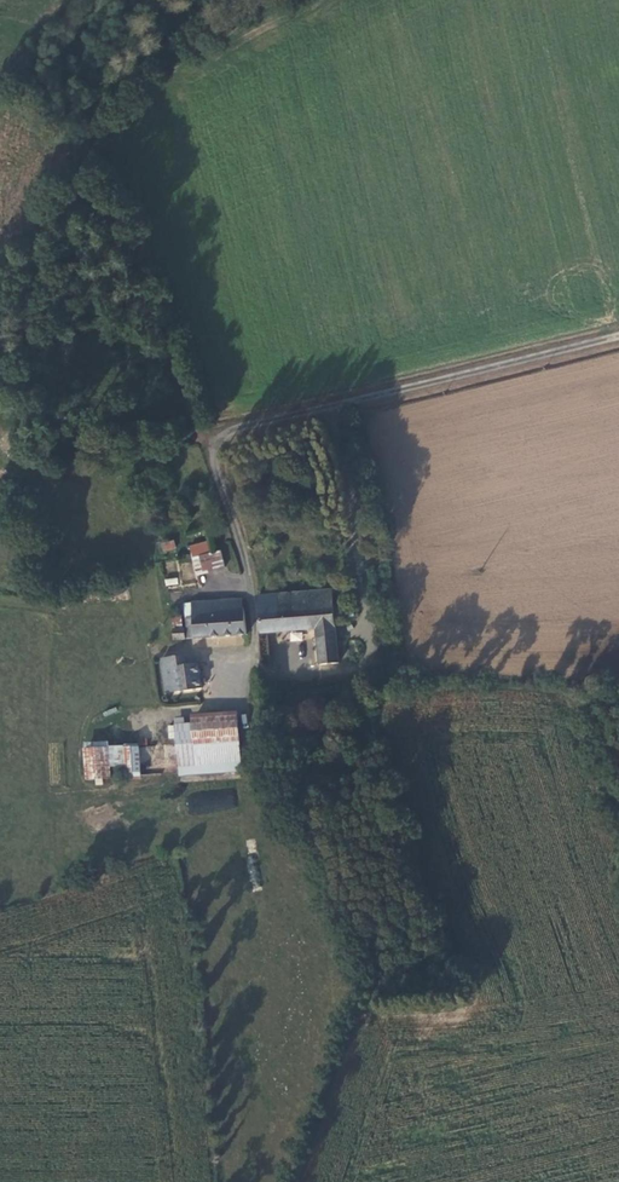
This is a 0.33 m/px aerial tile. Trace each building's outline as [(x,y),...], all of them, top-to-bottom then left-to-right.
[(199,539),(199,550),(216,546),(216,537),(199,539)] [(174,539),(161,543),(163,552),(176,549),(174,539)] [(228,548),(199,550),(200,568),(229,566),(228,548)] [(164,579),(166,586),(179,584),(177,577),(164,579)] [(339,663),(334,593),(258,598),(260,634),(321,629),(322,664),(339,663)] [(186,640),(246,635),(242,602),(211,605),(181,609),(186,640)] [(169,615),(170,630),(179,630),(177,615),(169,615)] [(170,630),(171,641),(180,641),(179,630),(170,630)] [(171,662),(170,693),(200,691),(202,670),(190,670),(190,661),(171,662)] [(192,721),(192,726),(193,740),(193,745),(239,743),(241,743),(238,718),(192,721)] [(176,727),(176,741),(193,740),(192,726),(176,727)] [(99,778),(140,776),(139,743),(82,745),(84,780),(99,780),(99,778)] [(240,759),(239,743),(193,745),(177,746),(178,762),(240,759)] [(241,771),(240,759),(178,762),(180,774),(241,771)]
